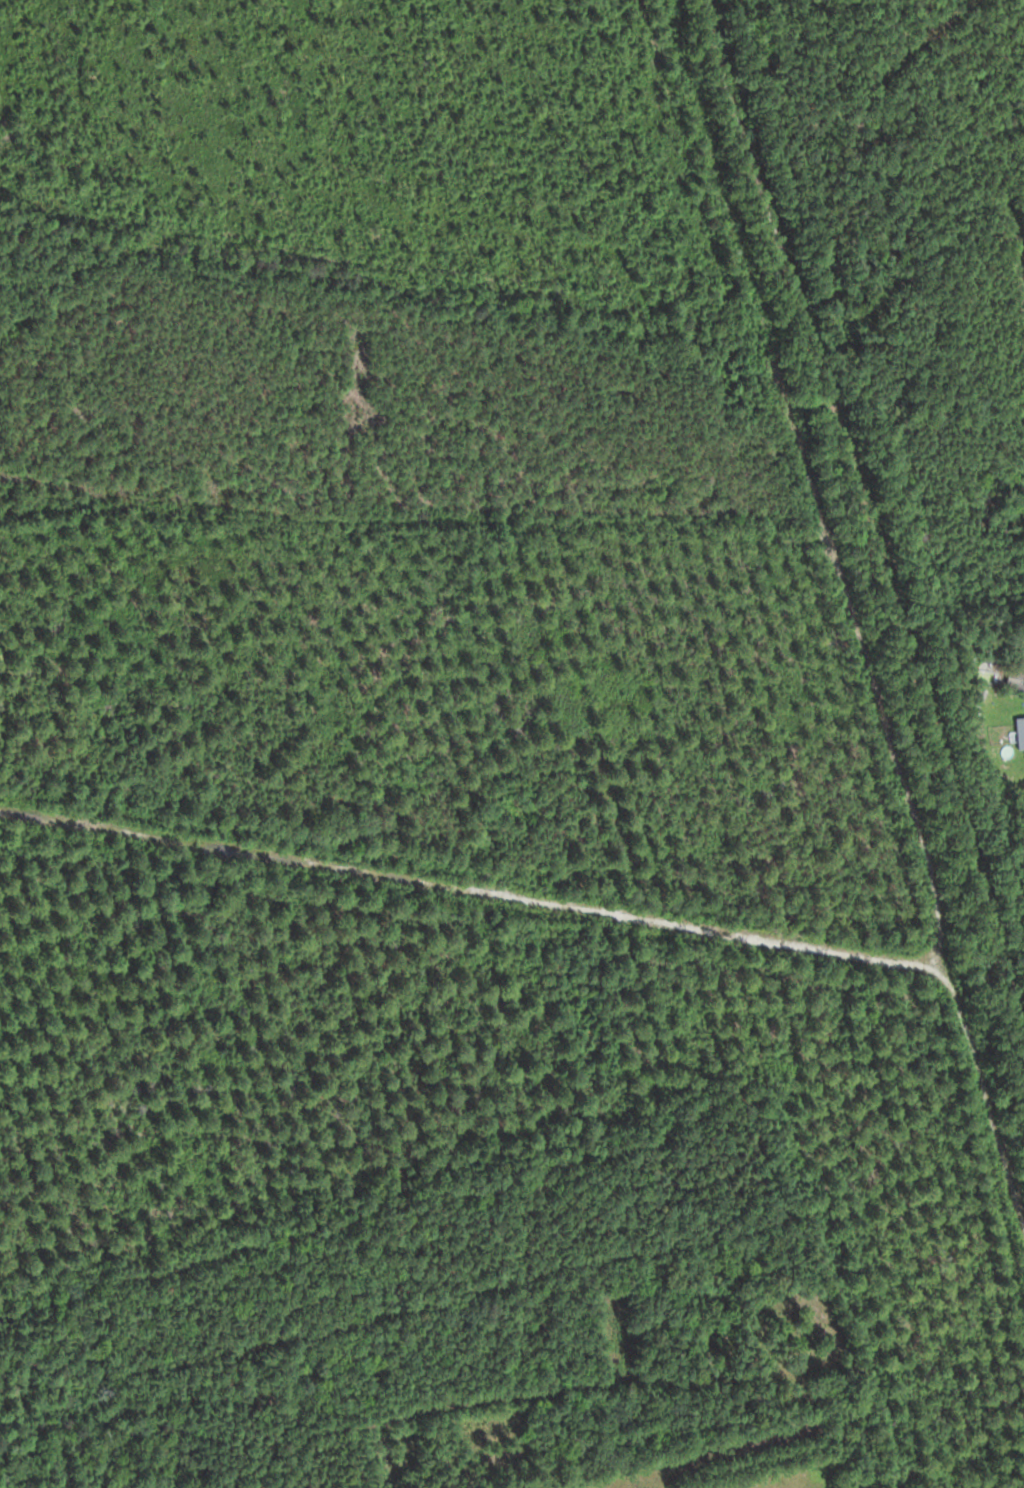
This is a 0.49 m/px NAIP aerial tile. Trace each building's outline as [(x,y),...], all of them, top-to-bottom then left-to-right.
[(1023,692),(1023,653),(1017,652),(1013,672),(1003,670),(1000,686),(1023,692)] [(1023,732),(1023,716),(1011,716),(1012,749),(1023,749),(1023,732)]
